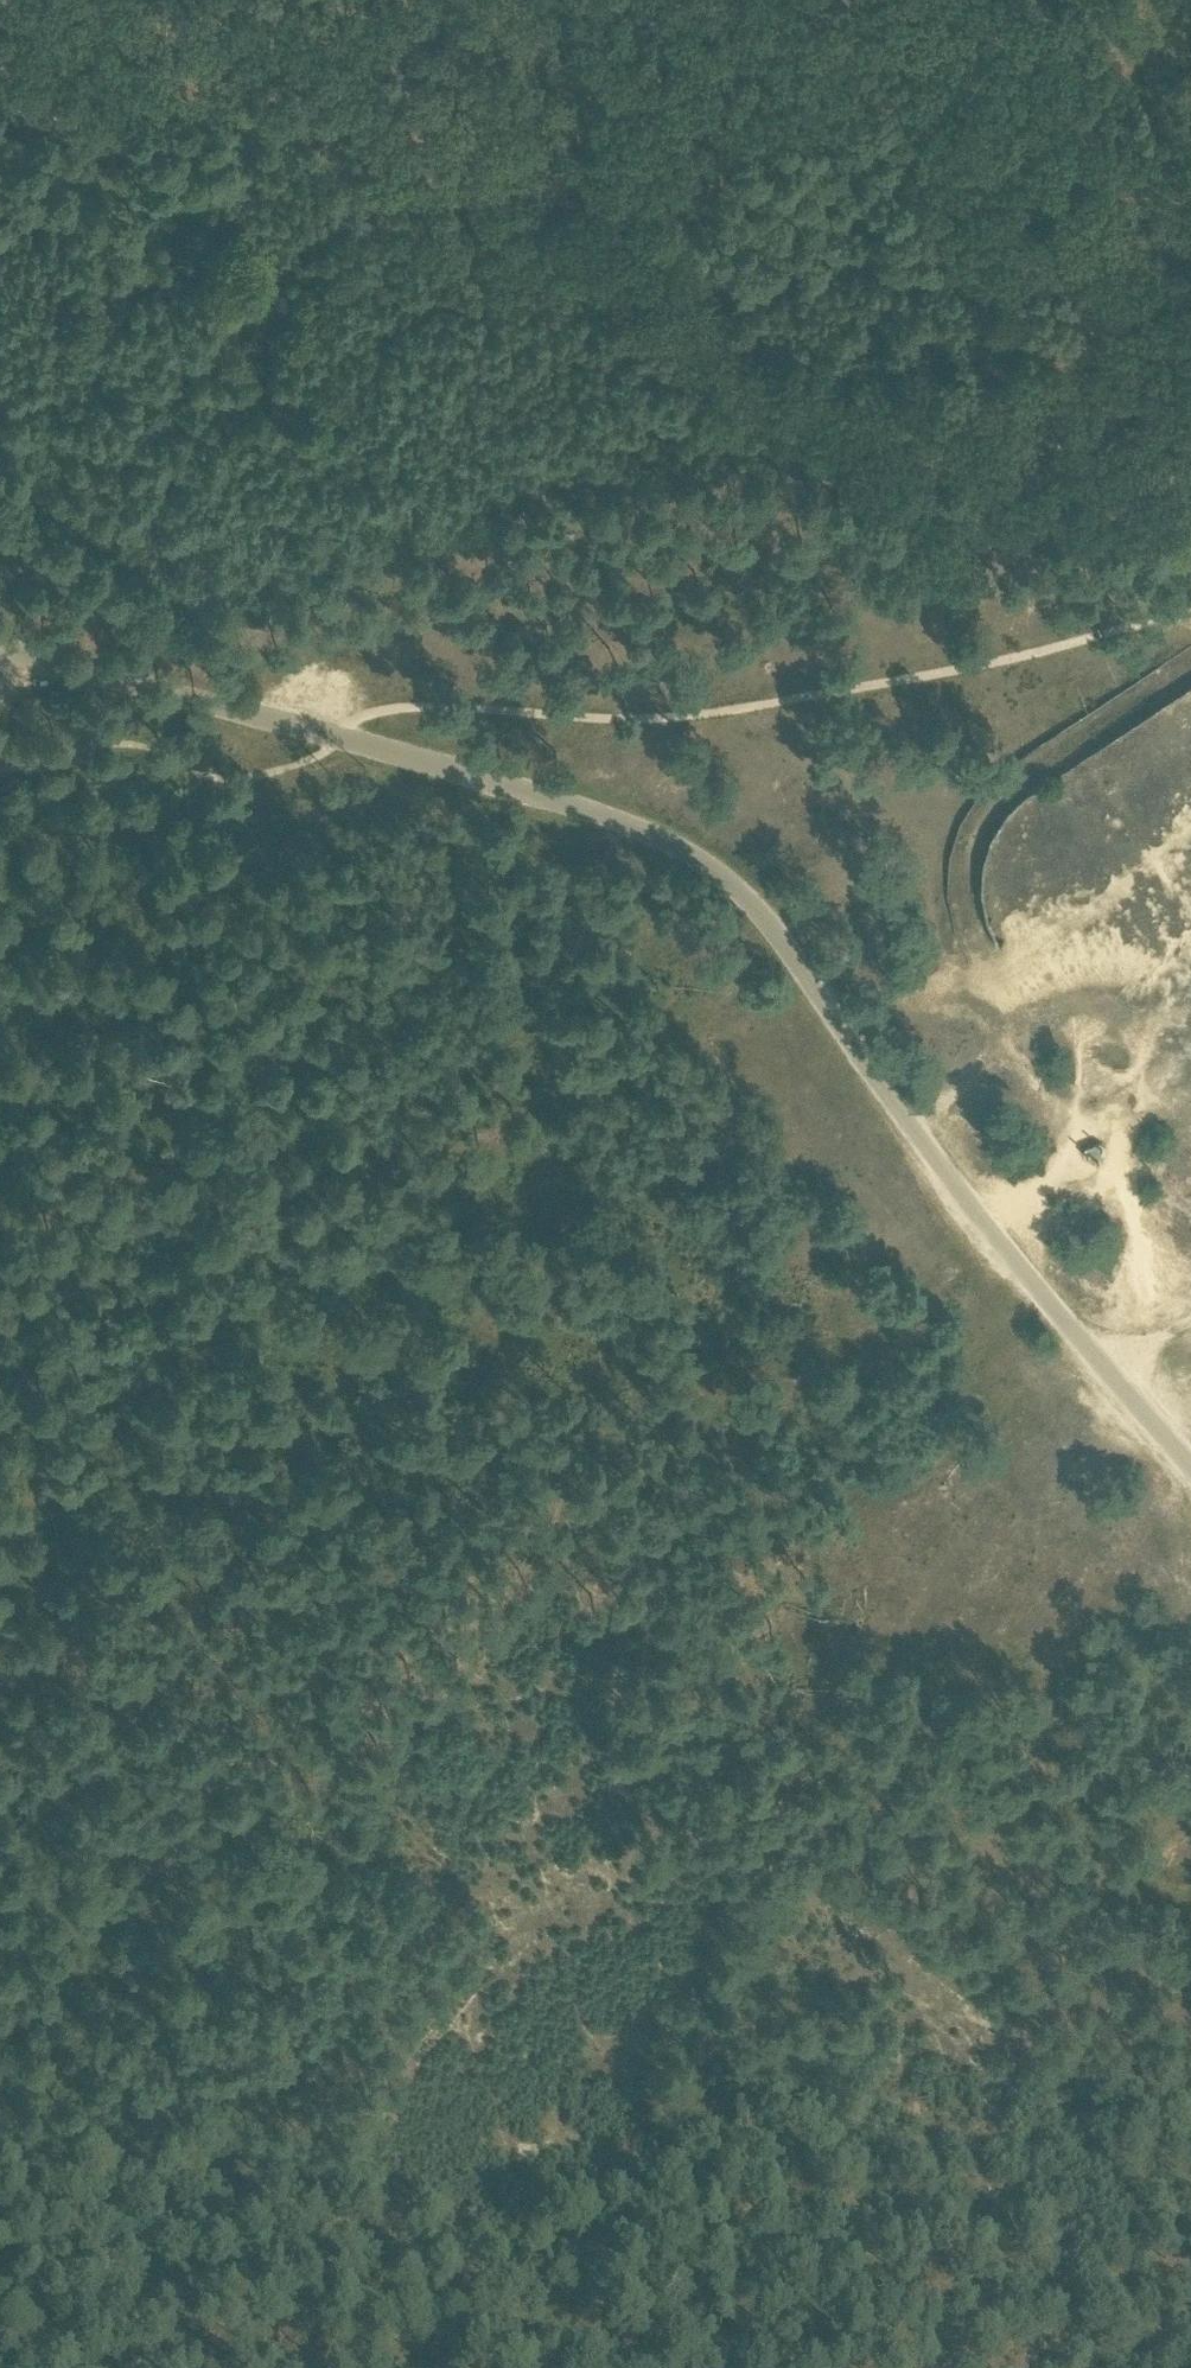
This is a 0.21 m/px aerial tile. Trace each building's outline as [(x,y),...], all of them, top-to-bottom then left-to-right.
[(1036,896),(1035,906),(1045,884),(1063,885),(1071,866),(1071,865),(1074,865),(1074,853),(1078,845),(1062,844),(1062,839),(1072,817),(1057,816),(1055,844),(1051,843),(1032,835),(1028,835),(1016,863),(1016,859),(1007,883),(1014,886),(1013,890),(1006,908),(1018,909),(1029,913),(1036,896)] [(1101,1142),(1082,1149),(1084,1155),(1095,1164),(1102,1162),(1104,1149),(1101,1142)]
